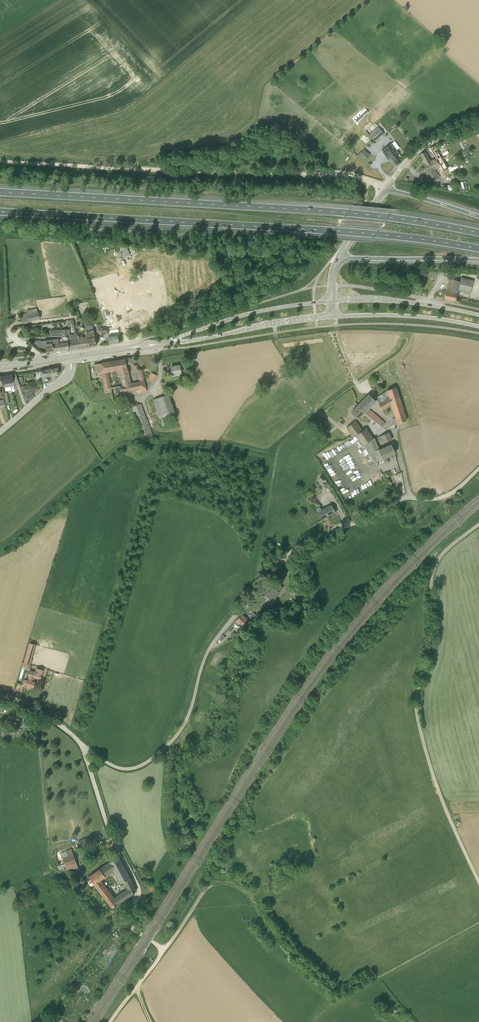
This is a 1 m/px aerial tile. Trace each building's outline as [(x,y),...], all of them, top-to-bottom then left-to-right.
[(375,141),(384,133),(378,126),(369,135),(375,141)] [(399,154),(391,143),(382,151),(385,155),(388,159),(391,157),(397,165),(402,161),(397,155),(399,154)] [(424,151),(420,154),(429,171),(428,172),(433,181),(439,178),(434,169),(439,165),(444,173),(443,173),(444,176),(450,173),(434,145),(430,148),(436,158),(430,162),(424,151)] [(358,156),(363,161),(369,154),(364,149),(358,156)] [(124,255),(137,252),(135,244),(123,247),(124,255)] [(470,293),(474,280),(461,277),(460,281),(449,278),(444,298),(455,301),(458,290),(470,293)] [(93,281),(97,301),(111,298),(109,288),(99,290),(97,280),(93,281)] [(144,294),(129,300),(131,305),(146,299),(144,294)] [(40,319),(38,312),(27,315),(29,321),(40,319)] [(106,327),(108,336),(109,343),(119,342),(117,333),(117,331),(115,331),(114,328),(110,329),(110,324),(107,325),(106,323),(105,323),(106,327)] [(92,325),(88,326),(84,326),(83,327),(85,335),(87,335),(88,339),(89,346),(89,347),(96,345),(95,339),(92,325)] [(77,336),(77,335),(68,337),(67,329),(51,330),(51,331),(49,331),(49,336),(61,336),(62,338),(67,338),(69,349),(79,347),(77,336)] [(87,335),(85,335),(82,336),(82,334),(77,335),(77,336),(79,347),(89,346),(88,339),(87,335)] [(69,349),(67,338),(62,338),(57,339),(52,340),(54,351),(69,349)] [(54,351),(52,340),(45,341),(41,341),(41,340),(36,341),(38,348),(46,346),(47,352),(54,351)] [(127,368),(126,364),(125,359),(116,361),(117,367),(120,376),(122,386),(125,386),(131,384),(131,383),(128,368),(127,368)] [(116,361),(110,362),(106,362),(107,371),(111,371),(117,370),(118,377),(120,376),(117,367),(116,361)] [(107,371),(106,362),(100,363),(100,364),(94,365),(96,373),(102,372),(105,389),(111,388),(107,371)] [(172,375),(181,374),(180,365),(170,366),(172,375)] [(59,375),(58,368),(50,369),(52,380),(54,379),(56,377),(56,375),(59,375)] [(45,383),(49,382),(48,380),(52,380),(50,369),(46,369),(47,370),(40,371),(41,376),(42,376),(43,381),(45,380),(45,383)] [(147,391),(146,384),(143,372),(140,373),(140,372),(138,372),(138,373),(139,381),(131,383),(131,384),(125,386),(126,392),(124,392),(125,396),(147,391)] [(157,375),(151,373),(148,379),(153,382),(157,375)] [(16,374),(9,375),(11,386),(20,384),(16,374)] [(11,386),(9,375),(1,376),(3,386),(5,386),(5,387),(11,386)] [(125,396),(124,392),(126,392),(125,386),(122,386),(115,387),(115,393),(118,393),(118,397),(125,396)] [(406,420),(396,387),(387,390),(375,398),(379,404),(382,409),(391,403),(396,418),(392,419),(394,424),(406,420)] [(168,394),(158,398),(165,417),(175,413),(168,394)] [(358,405),(365,412),(375,401),(369,394),(358,405)] [(146,419),(141,404),(131,407),(140,431),(150,428),(147,418),(146,419)] [(365,412),(358,405),(351,412),(358,419),(365,412)] [(382,426),(385,424),(382,420),(370,410),(367,413),(382,426)] [(318,424),(316,421),(313,422),(321,434),(326,430),(320,422),(318,424)] [(362,430),(355,421),(346,427),(353,437),(356,435),(362,430)] [(373,439),(365,428),(362,430),(356,435),(363,446),(364,445),(364,446),(373,439)] [(324,440),(329,437),(325,432),(320,435),(324,440)] [(384,443),(392,439),(388,432),(380,436),(384,443)] [(373,439),(364,446),(373,459),(375,462),(383,459),(379,449),(374,438),(373,439)] [(395,453),(391,444),(379,449),(383,459),(395,453)] [(335,512),(331,505),(322,510),(320,507),(316,509),(322,520),(335,512)] [(264,595),(267,598),(268,599),(266,601),(270,605),(276,598),(275,597),(279,593),(278,592),(282,588),(278,584),(274,588),(273,587),(269,592),(268,591),(264,595)] [(296,598),(300,595),(295,589),(291,592),(296,598)] [(247,620),(241,614),(240,615),(238,618),(234,622),(236,624),(238,623),(239,623),(240,622),(243,624),(247,620)] [(23,666),(29,667),(30,663),(27,663),(28,658),(31,659),(35,644),(30,642),(23,666)] [(26,679),(24,685),(27,686),(27,687),(26,687),(30,688),(30,687),(33,687),(35,682),(33,681),(34,677),(40,679),(42,674),(43,670),(37,668),(36,672),(29,670),(27,679),(26,679)] [(81,848),(90,844),(88,838),(79,841),(81,848)] [(68,873),(78,869),(71,848),(65,851),(61,853),(65,863),(66,867),(68,873)] [(130,877),(118,856),(89,877),(97,888),(103,883),(100,880),(113,870),(120,882),(123,881),(130,877)] [(129,896),(135,891),(130,877),(123,881),(127,888),(114,897),(103,883),(97,888),(108,903),(112,908),(129,896)]
